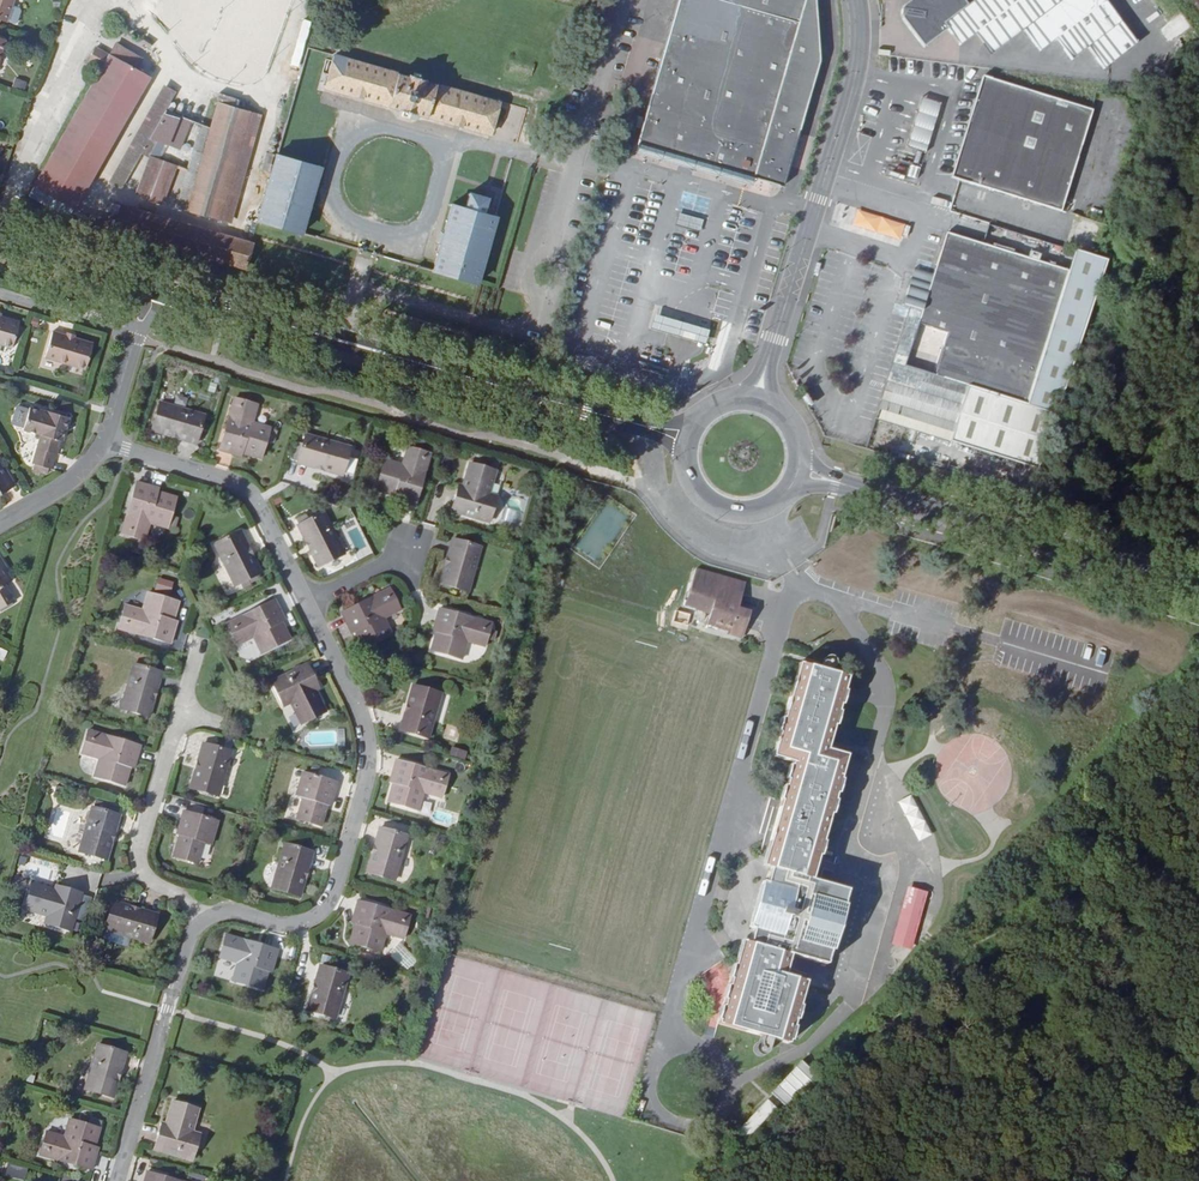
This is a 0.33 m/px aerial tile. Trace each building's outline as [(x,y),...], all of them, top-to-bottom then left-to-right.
[(0,19),(7,22),(15,0),(0,0),(0,19)] [(638,143),(753,177),(782,185),(819,60),(815,0),(679,0),(638,143)] [(961,0),(909,0),(903,4),(901,6),(899,8),(899,9),(898,11),(898,12),(898,14),(898,16),(900,18),(921,47),(945,30),(958,46),(975,35),(991,56),(1023,33),(1039,55),(1056,43),(1071,63),(1088,51),(1103,72),(1137,48),(1102,0),(976,0),(966,7),(961,0)] [(143,60),(116,45),(111,55),(101,71),(140,94),(149,79),(136,71),(143,60)] [(101,71),(111,55),(96,47),(87,62),(101,71)] [(337,47),(325,88),(388,106),(387,108),(427,119),(427,118),(489,135),(501,93),(427,73),(428,71),(411,66),(410,68),(337,47)] [(35,186),(74,208),(140,94),(101,71),(35,186)] [(959,177),(991,76),(982,73),(950,174),(959,177)] [(1092,108),(991,76),(959,177),(1059,209),(1092,108)] [(18,79),(15,88),(24,91),(27,82),(18,79)] [(150,138),(164,114),(175,94),(166,89),(111,185),(119,190),(150,138)] [(245,111),(218,102),(210,127),(201,125),(177,209),(214,219),(245,111)] [(257,114),(245,111),(214,219),(228,223),(257,114)] [(937,118),(917,112),(901,162),(921,168),(937,118)] [(177,119),(164,114),(150,138),(168,145),(177,119)] [(187,123),(177,119),(168,145),(178,148),(187,123)] [(318,168),(276,155),(258,220),(300,232),(318,168)] [(172,166),(153,160),(139,199),(158,205),(172,166)] [(914,179),(917,168),(906,165),(903,176),(914,179)] [(68,218),(74,208),(35,186),(29,196),(68,218)] [(477,284),(495,218),(482,214),(486,199),(469,194),(465,209),(451,205),(432,271),(477,284)] [(116,215),(119,205),(111,203),(108,212),(116,215)] [(218,248),(221,234),(119,205),(115,218),(218,248)] [(859,208),(854,227),(903,242),(909,224),(859,208)] [(680,213),(677,224),(701,231),(704,219),(680,213)] [(111,231),(244,269),(251,243),(221,234),(218,248),(115,218),(111,231)] [(1076,220),(1074,228),(1093,233),(1095,226),(1076,220)] [(1066,273),(945,234),(931,276),(902,367),(1024,405),(1066,273)] [(902,367),(931,276),(914,270),(901,308),(907,310),(872,418),(1034,471),(1108,264),(1072,253),(1066,273),(1024,405),(902,367)] [(10,345),(17,319),(0,314),(0,342),(10,345)] [(687,323),(661,316),(657,330),(705,343),(709,329),(687,323)] [(52,329),(44,354),(85,366),(92,341),(52,329)] [(235,399),(220,451),(241,457),(243,454),(261,459),(270,428),(252,423),(257,406),(235,399)] [(160,403),(152,431),(197,444),(205,416),(160,403)] [(35,464),(33,470),(43,473),(44,467),(49,468),(51,469),(55,454),(56,454),(60,441),(61,441),(68,418),(48,412),(47,414),(29,408),(23,430),(41,435),(33,464),(35,464)] [(299,463),(343,476),(350,448),(306,435),(303,446),(297,445),(292,461),(299,463)] [(394,500),(415,506),(430,455),(408,448),(402,465),(385,461),(376,491),(395,497),(394,500)] [(452,512),(489,522),(497,497),(489,495),(496,472),(470,464),(463,487),(460,486),(452,512)] [(15,486),(7,473),(6,474),(0,465),(0,495),(15,486)] [(145,541),(150,523),(167,528),(176,498),(158,493),(158,490),(137,483),(122,534),(145,541)] [(298,526),(319,567),(345,554),(324,513),(310,521),(307,515),(296,520),(299,526),(298,526)] [(261,573),(241,532),(215,545),(235,585),(261,573)] [(481,548),(453,540),(440,584),(469,592),(481,548)] [(15,602),(5,586),(12,582),(6,571),(7,570),(0,558),(0,611),(15,602)] [(715,600),(740,607),(746,581),(696,568),(686,606),(712,613),(715,600)] [(170,597),(174,583),(159,579),(155,593),(170,597)] [(381,595),(342,614),(352,633),(355,632),(364,649),(392,635),(384,618),(400,610),(396,603),(403,599),(399,591),(383,599),(381,595)] [(126,606),(119,629),(171,643),(177,623),(173,621),(179,603),(148,594),(143,611),(126,606)] [(751,610),(740,607),(715,600),(712,613),(709,624),(730,629),(745,633),(751,610)] [(227,624),(238,645),(254,638),(262,653),(291,639),(282,622),(285,620),(276,601),(227,624)] [(678,609),(674,622),(687,626),(691,613),(678,609)] [(462,659),(468,642),(485,646),(491,624),(475,619),(439,610),(433,631),(437,632),(432,650),(462,659)] [(730,629),(729,633),(744,637),(745,633),(730,629)] [(773,866),(772,869),(814,878),(849,754),(829,748),(849,675),(801,662),(790,700),(788,707),(775,756),(794,761),(783,802),(768,857),(773,866)] [(121,709),(150,717),(163,673),(134,664),(121,709)] [(302,724),(326,711),(315,690),(319,688),(307,664),(272,682),(284,706),(291,703),(302,724)] [(401,730),(429,738),(442,695),(413,686),(401,730)] [(83,754),(100,759),(95,777),(125,786),(131,767),(134,768),(141,746),(89,731),(83,754)] [(191,788),(219,796),(231,752),(204,744),(191,788)] [(419,810),(424,793),(442,798),(448,776),(396,761),(390,782),(394,783),(388,802),(419,810)] [(304,798),(297,819),(322,826),(328,805),(331,806),(338,784),(303,773),(297,795),(304,798)] [(93,808),(80,852),(107,860),(121,816),(119,816),(121,809),(96,801),(94,808),(93,808)] [(180,835),(174,856),(199,864),(206,842),(212,844),(218,822),(184,812),(177,835),(180,835)] [(380,829),(367,872),(395,881),(407,837),(380,829)] [(272,889),(301,897),(313,853),(285,845),(272,889)] [(71,865),(64,887),(84,892),(90,870),(71,865)] [(743,948),(722,1025),(792,1043),(792,1041),(793,1039),(809,981),(788,975),(794,954),(830,963),(834,949),(835,950),(849,904),(847,903),(850,889),(814,878),(772,869),(770,881),(766,880),(753,926),(757,928),(753,943),(743,948)] [(45,924),(71,931),(82,895),(56,886),(55,890),(32,884),(25,909),(47,916),(45,924)] [(925,891),(906,886),(890,944),(910,949),(925,891)] [(128,936),(150,942),(158,915),(113,902),(105,930),(107,930),(128,936)] [(386,934),(404,938),(410,917),(358,902),(352,923),(356,924),(351,943),(381,951),(386,934)] [(128,936),(107,930),(104,940),(125,946),(128,936)] [(238,963),(233,981),(264,990),(269,971),(272,972),(278,950),(227,935),(220,958),(238,963)] [(336,1018),(349,975),(321,966),(308,1010),(336,1018)] [(86,1089),(114,1097),(126,1054),(98,1046),(86,1089)] [(799,1067),(779,1089),(788,1098),(809,1075),(799,1067)] [(155,1149),(192,1160),(200,1134),(192,1132),(199,1110),(172,1102),(166,1124),(163,1123),(155,1149)] [(767,1105),(741,1131),(748,1139),(775,1112),(767,1105)] [(40,1155),(92,1169),(98,1149),(94,1148),(100,1130),(101,1124),(90,1120),(88,1126),(70,1120),(65,1137),(47,1132),(40,1155)] [(99,1156),(95,1167),(104,1170),(107,1159),(99,1156)] [(26,1180),(29,1169),(8,1164),(5,1176),(26,1180)] [(147,1172),(145,1180),(178,1180),(147,1172)]
